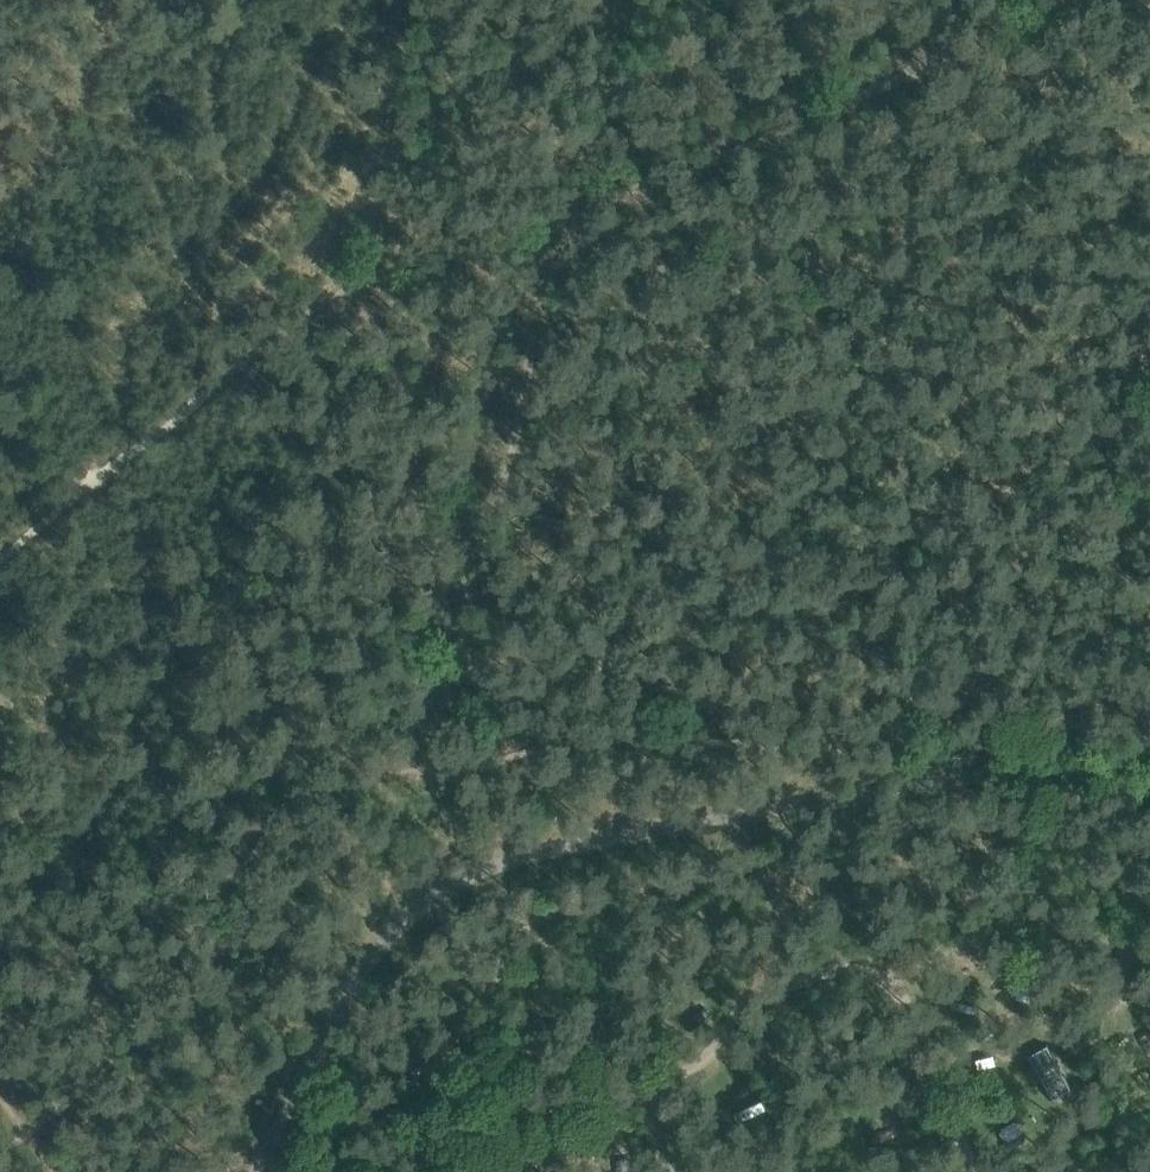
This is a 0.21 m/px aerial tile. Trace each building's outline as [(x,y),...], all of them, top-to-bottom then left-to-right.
[(997,982),(996,996),(1013,997),(1014,983),(997,982)] [(1026,1054),(1052,1101),(1074,1089),(1047,1042),(1026,1054)]
